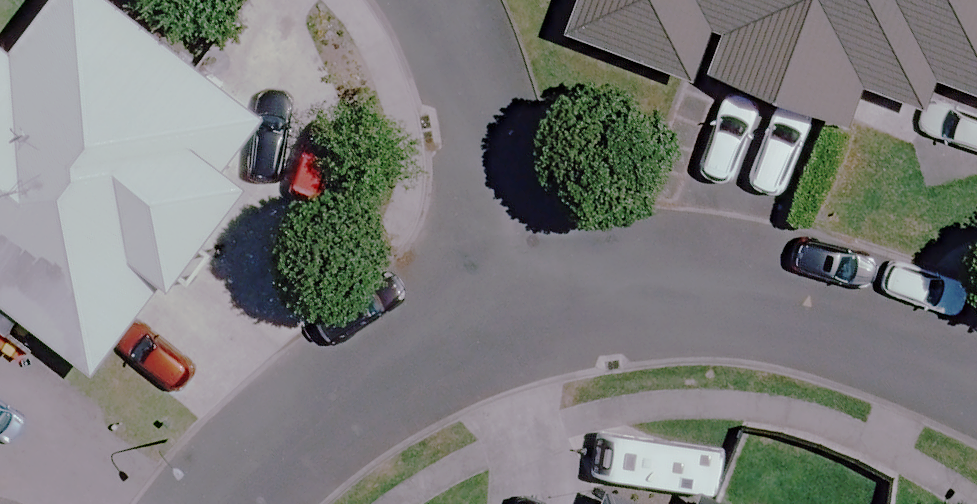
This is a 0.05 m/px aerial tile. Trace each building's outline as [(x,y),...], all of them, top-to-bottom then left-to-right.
[(102,0),(49,0),(4,57),(0,54),(0,310),(87,378),(239,184),(218,168),(255,120),(102,0)] [(685,81),(699,35),(717,41),(705,79),(841,121),(851,88),(917,108),(925,81),(976,97),(976,0),(572,0),(559,43),(685,81)] [(600,490),(595,503),(635,503),(600,490)] [(704,493),(700,503),(731,503),(704,493)]
